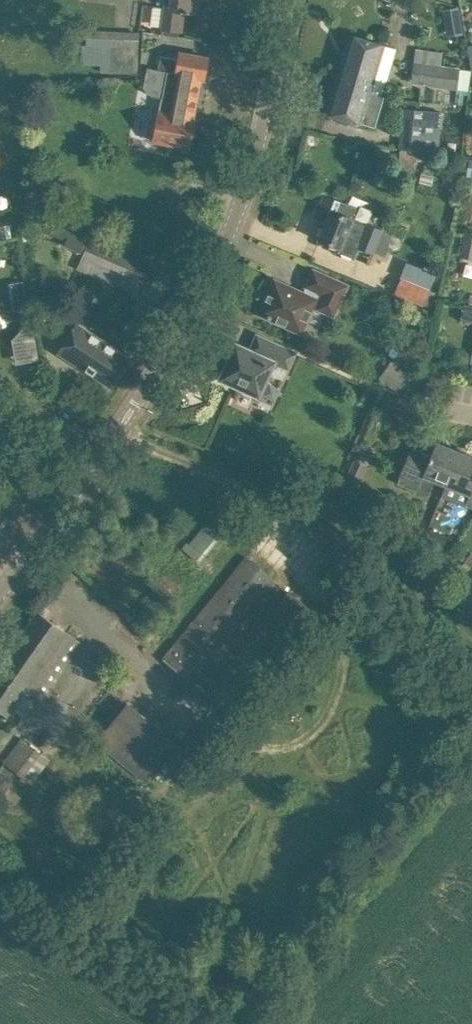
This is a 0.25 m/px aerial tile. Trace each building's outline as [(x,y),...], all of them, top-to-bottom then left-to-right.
[(162,28),(181,30),(183,11),(187,11),(197,12),(198,0),(166,0),(162,28)] [(458,7),(442,10),(445,25),(461,23),(458,7)] [(101,72),(137,74),(139,32),(81,30),(80,62),(101,63),(101,72)] [(350,33),(337,78),(362,86),(362,89),(382,92),(395,49),(384,45),(385,44),(350,33)] [(207,57),(187,53),(180,51),(178,58),(161,55),(158,70),(147,68),(144,87),(148,93),(153,96),(161,97),(159,112),(157,111),(152,139),(153,140),(169,143),(166,154),(186,157),(193,119),(192,119),(200,78),(203,79),(207,57)] [(470,69),(457,68),(414,63),(412,83),(468,89),(470,69)] [(337,78),(326,113),(361,124),(361,122),(374,126),(384,94),(381,93),(382,92),(362,89),(362,86),(337,78)] [(401,147),(423,149),(426,110),(403,108),(401,147)] [(324,194),(319,209),(329,212),(318,239),(340,247),(338,251),(353,257),(358,245),(373,251),(381,229),(351,217),(356,206),(324,194)] [(162,269),(47,219),(42,230),(66,241),(64,244),(80,251),(82,248),(86,250),(157,281),(162,269)] [(458,256),(471,259),(471,235),(463,233),(458,256)] [(389,242),(388,246),(393,248),(398,247),(401,238),(392,235),(392,236),(390,239),(389,242)] [(305,285),(310,288),(307,294),(288,285),(287,288),(273,281),(259,313),(301,332),(307,319),(313,306),(333,315),(347,284),(313,269),(305,285)] [(394,294),(422,306),(430,288),(401,276),(394,294)] [(28,308),(23,280),(9,282),(14,310),(28,308)] [(471,321),(471,306),(464,304),(461,319),(471,321)] [(25,325),(28,342),(35,341),(32,320),(29,321),(25,325)] [(59,351),(111,385),(129,358),(77,324),(59,351)] [(296,352),(257,334),(250,349),(236,342),(219,377),(259,395),(274,361),(288,368),(296,352)] [(387,364),(379,378),(397,388),(405,374),(387,364)] [(411,449),(397,483),(428,495),(434,479),(446,484),(460,451),(436,441),(435,444),(428,460),(417,455),(418,451),(417,451),(411,449)] [(460,451),(446,484),(441,496),(465,505),(466,503),(471,506),(471,456),(460,451)] [(391,512),(406,518),(411,504),(397,498),(391,512)] [(0,510),(0,527),(14,512),(5,504),(0,510)] [(242,554),(162,657),(192,680),(272,577),(242,554)] [(7,715),(25,690),(38,699),(79,640),(37,611),(0,664),(0,710),(7,715)] [(144,779),(174,740),(124,702),(94,741),(144,779)] [(4,762),(32,783),(50,758),(22,738),(4,762)] [(12,782),(0,774),(0,792),(15,803),(21,796),(9,787),(12,782)]
